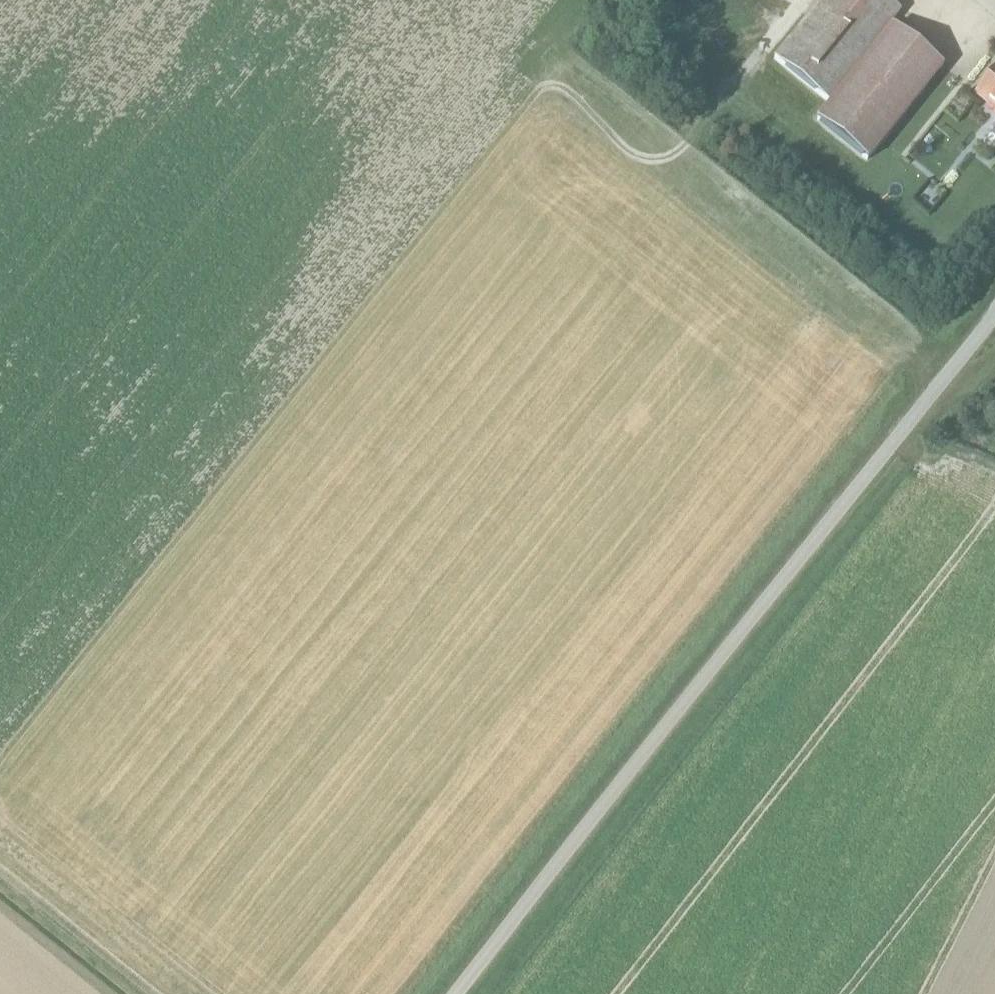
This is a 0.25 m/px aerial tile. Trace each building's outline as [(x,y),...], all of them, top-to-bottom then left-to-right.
[(886,0),(821,0),(774,59),(827,102),(889,24),(900,11),(886,0)] [(942,67),(889,24),(827,102),(814,118),(867,160),(942,67)] [(976,94),(994,110),(994,70),(976,94)]
